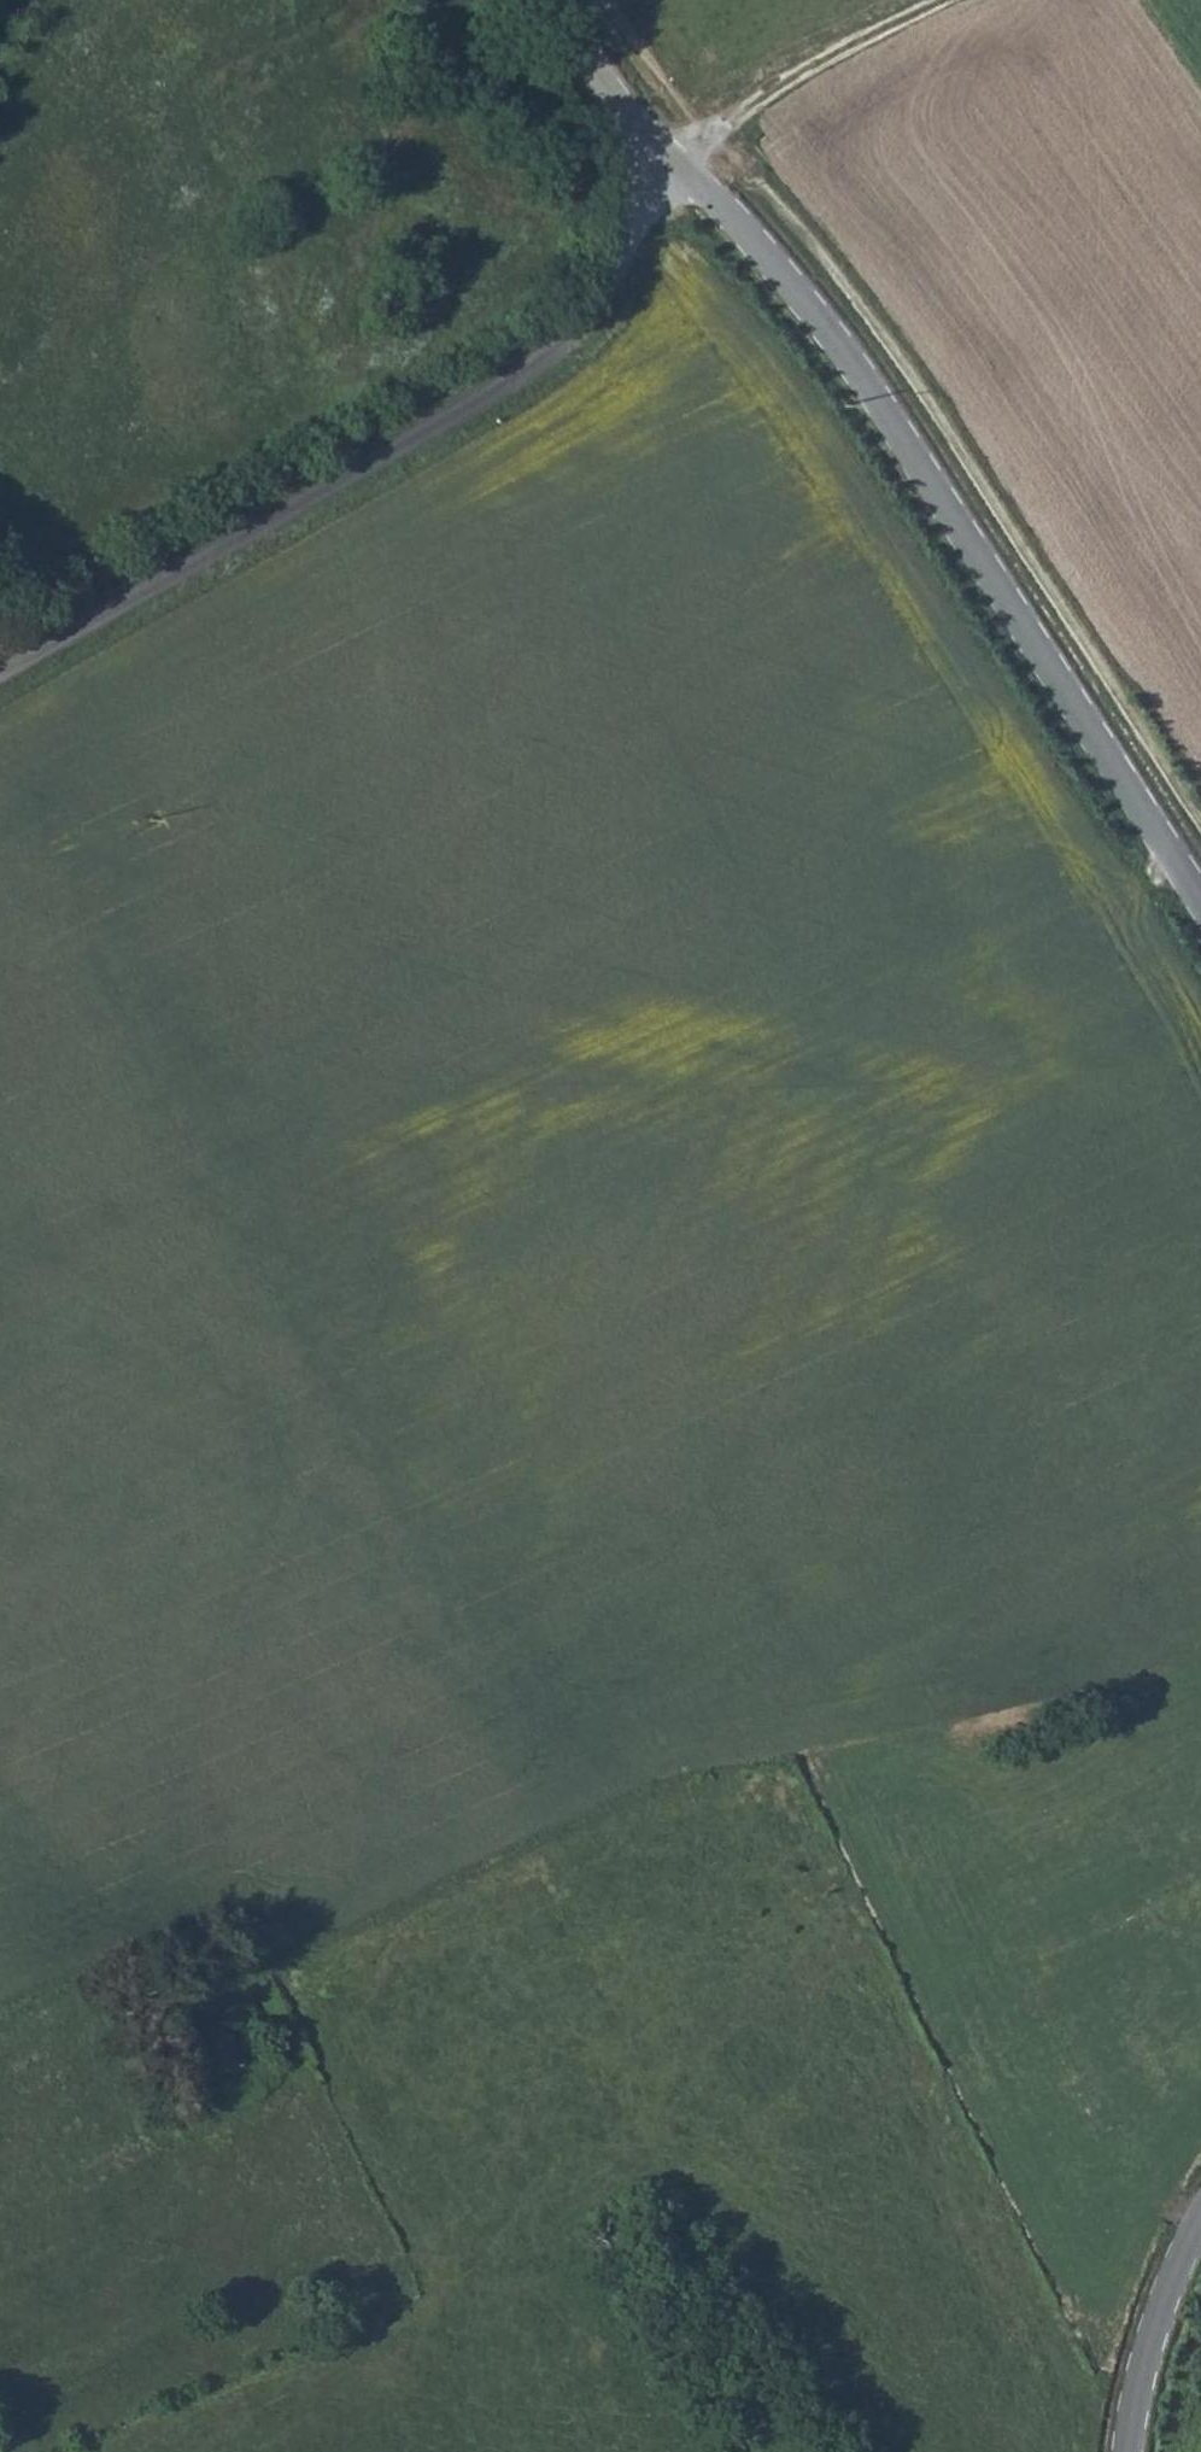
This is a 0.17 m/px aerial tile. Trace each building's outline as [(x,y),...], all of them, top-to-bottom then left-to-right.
[(227,2023),(189,2036),(202,2074),(240,2061),(227,2023)]
